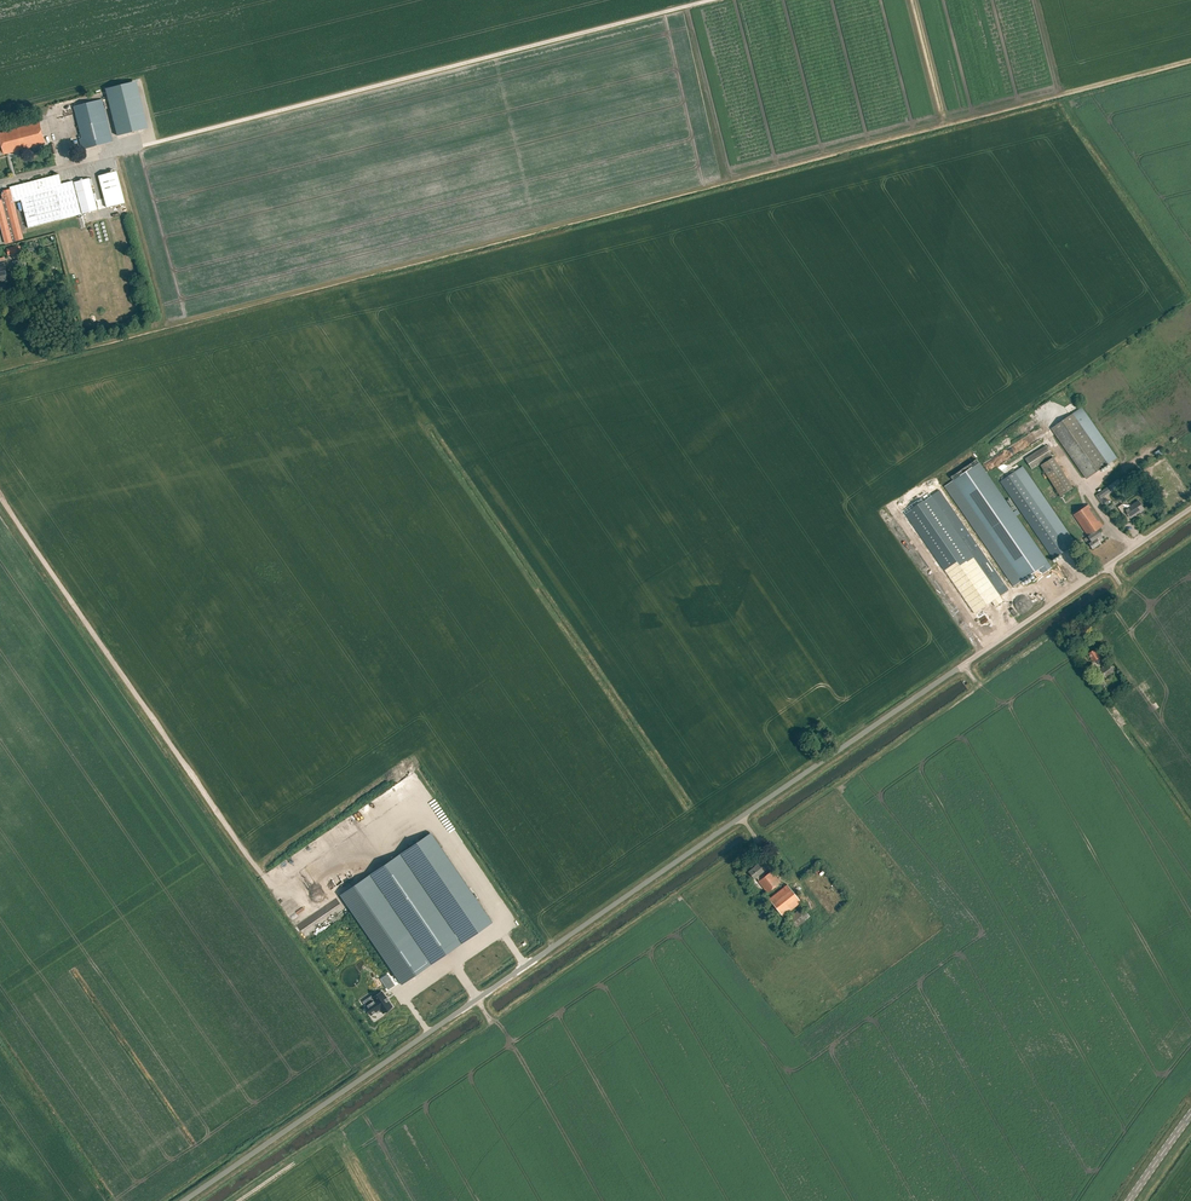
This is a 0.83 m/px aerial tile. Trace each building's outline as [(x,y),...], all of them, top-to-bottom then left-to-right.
[(141,130),(130,83),(106,89),(118,136),(141,130)] [(82,138),(79,139),(82,150),(113,142),(102,99),(74,107),(82,138)] [(3,154),(4,155),(45,144),(40,123),(0,133),(0,141),(1,146),(0,146),(0,155),(3,154)] [(107,208),(125,203),(117,171),(99,176),(107,208)] [(23,238),(13,202),(21,200),(28,228),(81,214),(72,181),(61,184),(59,175),(10,187),(10,189),(4,191),(4,193),(3,193),(4,194),(2,194),(3,199),(0,200),(0,222),(5,242),(23,238)] [(90,178),(74,182),(82,214),(98,210),(92,186),(94,185),(92,178),(90,179),(90,178)] [(19,244),(9,246),(10,252),(21,249),(19,244)] [(24,258),(20,259),(13,261),(14,267),(18,266),(18,268),(26,266),(24,258)] [(1116,458),(1081,407),(1074,412),(1051,428),(1086,478),(1109,463),(1116,458)] [(1032,469),(1052,456),(1046,445),(1026,458),(1032,469)] [(1073,488),(1053,457),(1040,465),(1060,496),(1073,488)] [(977,459),(951,477),(1023,580),(1040,568),(1044,573),(1052,568),(977,459)] [(950,466),(952,471),(963,466),(960,461),(950,466)] [(1022,466),(1017,470),(1000,481),(1022,511),(1054,558),(1070,547),(1075,543),(1022,466)] [(1103,500),(1102,498),(1111,491),(1107,487),(1096,495),(1104,507),(1110,503),(1106,498),(1103,500)] [(1009,590),(940,490),(931,496),(929,493),(904,510),(975,613),(974,613),(975,614),(992,601),(996,606),(1004,601),(1000,596),(1009,590)] [(1131,517),(1144,508),(1139,500),(1126,509),(1123,503),(1118,506),(1125,516),(1128,514),(1131,517)] [(1102,535),(1098,529),(1103,526),(1089,504),(1074,514),(1089,536),(1090,535),(1094,540),(1090,543),(1093,548),(1101,543),(1097,538),(1102,535)] [(1103,661),(1100,657),(1095,649),(1089,653),(1092,658),(1091,658),(1092,660),(1093,660),(1094,661),(1096,660),(1099,664),(1103,661)] [(1115,671),(1110,662),(1100,669),(1106,677),(1115,671)] [(430,833),(400,854),(462,944),(492,923),(430,833)] [(765,875),(762,871),(764,871),(758,864),(748,871),(754,878),(756,877),(759,880),(758,881),(767,893),(780,882),(771,870),(765,875)] [(782,877),(786,874),(781,868),(777,871),(782,877)] [(402,985),(432,964),(369,874),(340,895),(402,985)] [(783,916),(801,902),(787,884),(769,899),(783,916)] [(810,916),(805,910),(800,914),(798,910),(786,920),(794,929),(805,920),(810,916)] [(387,974),(382,978),(385,981),(383,982),(387,988),(387,987),(389,986),(389,987),(394,984),(387,974)] [(392,1006),(382,992),(373,998),(374,1001),(369,1004),(366,1007),(371,1014),(374,1012),(380,1008),(383,1013),(392,1006)] [(441,1032),(443,1034),(447,1032),(448,1033),(455,1027),(453,1024),(441,1032)]
